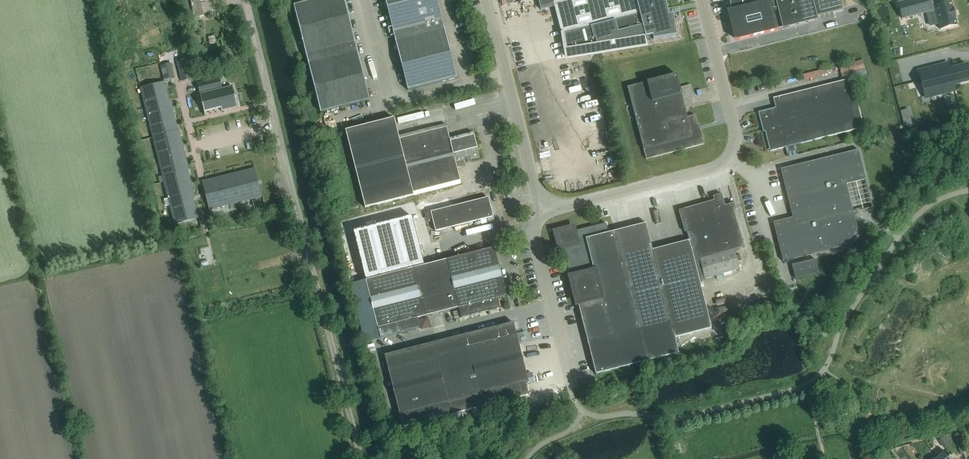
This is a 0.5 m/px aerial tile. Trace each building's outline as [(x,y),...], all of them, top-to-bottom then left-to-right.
[(194,18),(204,16),(201,1),(208,0),(190,0),(194,18)] [(368,100),(343,0),(315,0),(293,5),(320,113),(368,100)] [(456,79),(436,0),(385,0),(407,91),(456,79)] [(665,0),(539,0),(541,10),(555,7),(568,58),(576,56),(584,54),(591,52),(599,50),(607,48),(623,45),(622,44),(652,36),(653,39),(676,35),(674,21),(679,20),(679,19),(674,20),(673,14),(668,15),(665,0)] [(730,10),(738,40),(817,20),(816,17),(843,10),(840,0),(729,0),(732,10),(730,10)] [(898,3),(901,19),(935,10),(940,30),(957,26),(955,19),(956,19),(953,8),(952,8),(950,1),(940,4),(939,1),(931,3),(930,0),(911,0),(898,3)] [(191,79),(187,59),(177,62),(182,81),(191,79)] [(841,63),(842,77),(866,74),(865,60),(841,63)] [(160,66),(164,79),(174,77),(171,63),(160,66)] [(949,69),(948,63),(918,71),(923,92),(933,90),(934,96),(954,91),(953,85),(968,81),(968,74),(967,65),(949,69)] [(676,75),(647,82),(627,87),(643,150),(644,150),(646,159),(704,144),(699,124),(697,125),(695,115),(687,117),(682,98),(693,95),(691,85),(680,88),(676,75)] [(219,78),(200,83),(203,93),(222,88),(219,78)] [(763,126),(764,127),(770,151),(863,128),(851,79),(773,99),(775,108),(758,112),(762,126),(763,126)] [(203,93),(199,94),(205,116),(206,115),(205,111),(220,107),(221,112),(237,108),(232,86),(222,88),(203,93)] [(142,93),(153,138),(154,137),(163,174),(162,175),(173,219),(174,219),(173,217),(189,213),(190,215),(197,213),(194,200),(193,196),(194,196),(187,169),(188,169),(186,158),(185,154),(179,130),(178,130),(171,104),(170,104),(169,100),(165,87),(158,89),(159,91),(143,95),(142,93)] [(325,113),(328,128),(340,125),(336,111),(325,113)] [(449,140),(445,125),(398,137),(393,119),(344,131),(364,209),(460,184),(455,164),(479,158),(473,134),(449,140)] [(843,215),(836,186),(865,179),(858,150),(780,169),(788,199),(790,199),(791,203),(789,204),(795,227),(775,231),(782,262),(847,245),(857,229),(853,213),(843,215)] [(210,196),(206,197),(209,210),(262,197),(254,169),(206,181),(210,196)] [(689,241),(652,250),(658,274),(660,274),(664,286),(661,287),(674,338),(711,329),(699,281),(705,279),(740,269),(734,249),(744,246),(733,208),(735,207),(734,203),(725,206),(722,194),(713,196),(714,202),(681,212),(689,241)] [(435,232),(493,218),(488,198),(430,213),(435,232)] [(656,225),(662,223),(658,210),(653,212),(656,225)] [(365,281),(351,284),(365,342),(380,339),(399,334),(406,334),(406,332),(419,329),(417,319),(425,317),(458,309),(461,318),(499,309),(497,299),(506,296),(494,248),(446,260),(446,261),(423,266),(410,218),(352,233),(365,281)] [(660,274),(658,274),(645,224),(646,224),(608,233),(606,224),(573,232),(572,229),(559,232),(561,241),(558,242),(560,248),(563,247),(571,279),(596,375),(678,354),(661,287),(664,286),(660,274)] [(815,259),(792,265),(795,280),(819,274),(815,259)] [(513,323),(449,339),(464,400),(525,385),(528,384),(513,323)] [(399,416),(464,400),(449,339),(383,355),(399,416)] [(464,400),(399,416),(401,428),(528,396),(525,385),(464,400)] [(944,448),(950,444),(944,436),(938,441),(944,448)] [(658,458),(661,458),(664,458),(661,448),(655,450),(658,458)]
